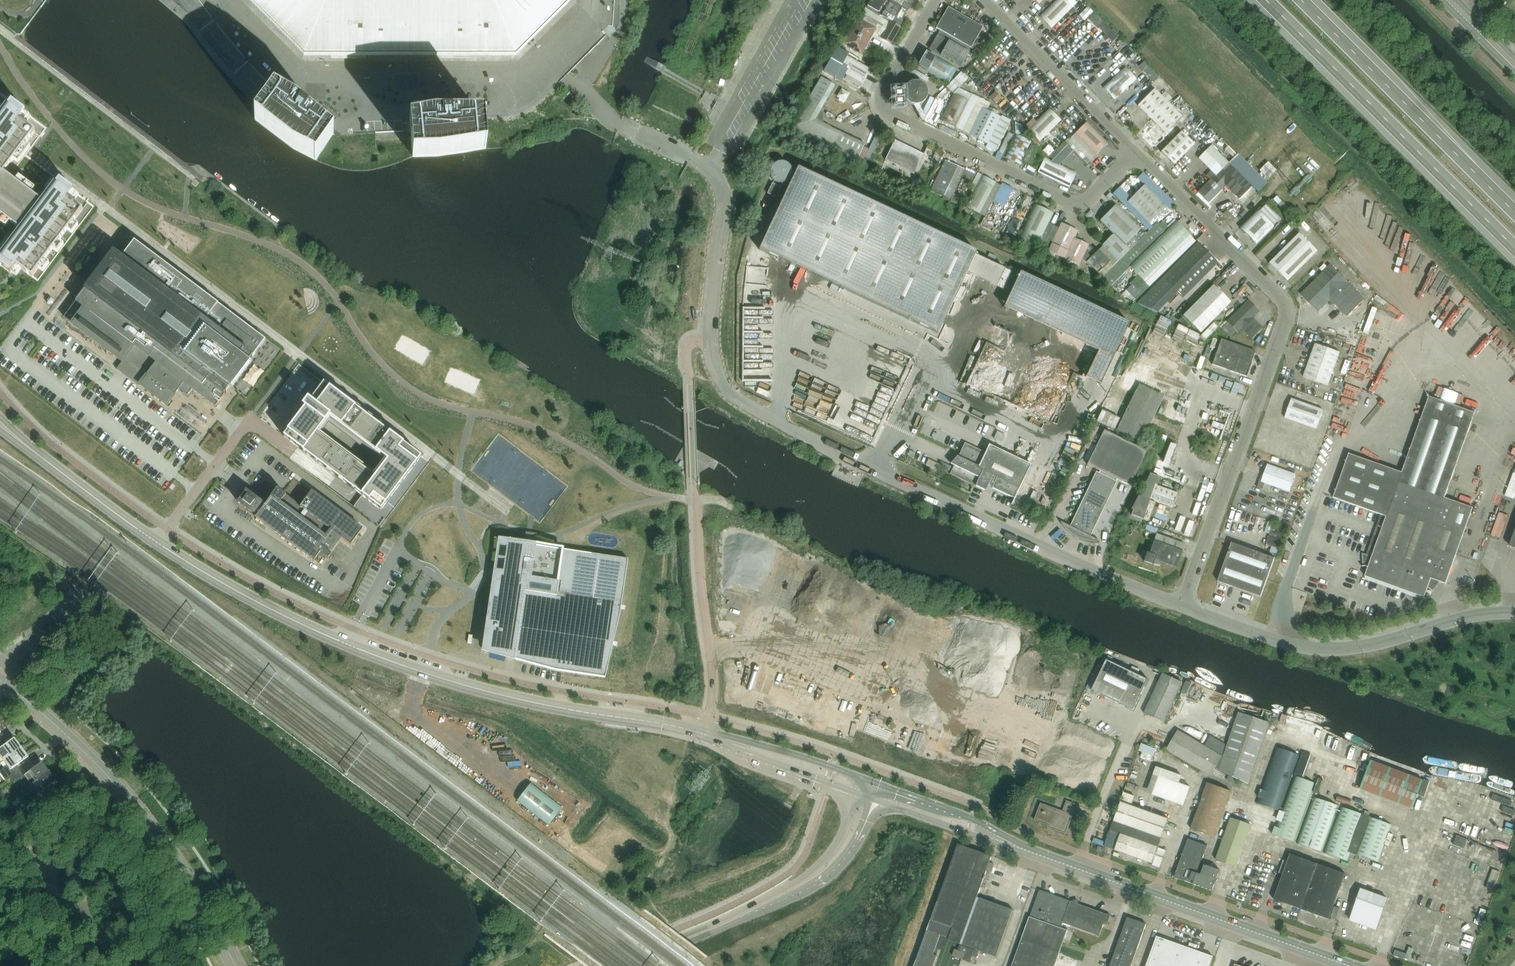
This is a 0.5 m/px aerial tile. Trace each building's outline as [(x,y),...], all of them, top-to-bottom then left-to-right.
[(273,35),(303,64),(518,65),(552,30),(575,7),(575,0),(237,0),(273,35)] [(865,9),(896,27),(898,26),(899,26),(900,25),(900,24),(901,23),(901,22),(902,21),(902,20),(902,19),(902,17),(903,16),(903,14),(904,13),(904,12),(905,11),(906,11),(907,10),(908,9),(910,8),(911,7),(913,4),(914,2),(911,0),(870,0),(870,1),(865,9)] [(1073,7),(1076,4),(1073,0),(1058,0),(1040,17),(1051,28),(1073,7)] [(971,48),(983,27),(948,7),(936,28),(971,48)] [(1092,12),(1088,7),(1079,16),(1083,21),(1092,12)] [(865,9),(857,23),(845,44),(860,53),(873,32),(883,38),(882,39),(890,44),(899,29),(896,27),(865,9)] [(1113,30),(1111,31),(1095,15),(1090,20),(1098,28),(1099,27),(1106,35),(1104,37),(1106,40),(1108,38),(1112,41),(1117,37),(1113,33),(1115,32),(1113,30)] [(969,53),(937,35),(929,49),(961,67),(969,53)] [(1117,43),(1121,49),(1126,44),(1122,39),(1117,43)] [(1128,47),(1092,83),(1122,113),(1158,77),(1128,47)] [(945,81),(953,67),(926,52),(919,66),(945,81)] [(861,87),(871,70),(845,55),(834,72),(861,87)] [(821,77),(790,132),(856,163),(865,144),(814,120),(835,85),(821,77)] [(922,104),(923,103),(924,102),(925,101),(926,100),(926,99),(927,97),(927,96),(928,95),(928,93),(928,92),(927,91),(927,89),(926,88),(926,87),(925,86),(924,85),(923,84),(922,83),(921,83),(920,82),(918,82),(917,81),(916,81),(915,81),(913,81),(912,82),(911,82),(910,83),(908,84),(907,84),(906,85),(906,86),(905,88),(904,89),(904,90),(904,91),(904,93),(904,94),(904,95),(904,97),(905,98),(905,99),(906,100),(907,101),(908,102),(909,103),(910,104),(911,104),(912,105),(914,105),(915,105),(917,105),(918,105),(919,105),(921,104),(922,104)] [(846,102),(852,92),(844,87),(838,98),(846,102)] [(1165,133),(1182,116),(1154,89),(1138,106),(1165,133)] [(293,148),(316,160),(334,134),(295,102),(274,90),(261,110),(255,119),(284,141),(293,148)] [(955,128),(968,101),(970,97),(962,93),(960,97),(954,94),(941,121),(955,128)] [(993,93),(989,98),(995,104),(1000,100),(993,93)] [(977,98),(965,122),(974,126),(983,108),(985,103),(977,98)] [(21,231),(0,260),(0,265),(11,273),(17,266),(32,277),(33,277),(83,210),(74,202),(79,195),(60,180),(60,181),(44,202),(4,172),(35,131),(26,124),(31,117),(31,116),(12,102),(12,103),(0,118),(0,215),(21,231)] [(974,126),(969,135),(987,144),(1001,117),(983,108),(974,126)] [(1050,109),(1028,130),(1039,142),(1061,120),(1050,109)] [(410,122),(413,157),(438,156),(486,149),(483,117),(434,117),(410,122)] [(1023,126),(1015,122),(1016,134),(1023,138),(1023,126)] [(1108,143),(1086,122),(1075,133),(1096,155),(1108,143)] [(1161,152),(1174,165),(1194,144),(1181,132),(1161,152)] [(1075,133),(1066,142),(1088,163),(1096,155),(1075,133)] [(1021,165),(1032,142),(1015,134),(1004,157),(1021,165)] [(895,140),(885,160),(914,174),(923,154),(895,140)] [(1036,148),(1031,145),(1023,162),(1028,164),(1036,148)] [(1198,192),(1202,196),(1231,166),(1211,146),(1198,158),(1211,171),(1206,176),(1210,180),(1198,192)] [(1076,173),(1045,158),(1038,172),(1069,187),(1074,177),(1076,173)] [(930,191),(949,201),(959,205),(974,174),(945,160),(930,191)] [(769,172),(769,173),(769,175),(769,176),(770,177),(770,178),(771,180),(772,181),(773,182),(774,182),(775,183),(776,184),(777,184),(778,185),(780,185),(781,185),(782,185),(784,185),(785,184),(786,184),(787,183),(793,172),(793,171),(792,169),(792,168),(791,167),(790,166),(789,165),(788,164),(787,163),(786,162),(785,162),(784,162),(782,161),(781,161),(780,161),(778,162),(777,162),(776,162),(775,163),(774,164),(773,165),(772,166),(771,167),(770,168),(770,169),(769,171),(769,172)] [(1225,185),(1239,199),(1251,186),(1231,166),(1202,196),(1208,202),(1225,185)] [(797,167),(759,249),(938,333),(967,272),(1003,289),(1011,272),(975,255),(976,251),(797,167)] [(972,193),(981,176),(976,174),(968,191),(972,193)] [(980,214),(993,187),(995,184),(981,176),(980,180),(966,207),(980,214)] [(781,188),(772,183),(767,194),(776,198),(781,188)] [(1166,206),(1144,185),(1127,202),(1149,223),(1166,206)] [(1034,204),(1021,231),(1016,241),(1036,250),(1037,248),(1049,223),(1054,213),(1034,204)] [(1115,205),(1100,221),(1125,245),(1140,230),(1115,205)] [(1223,214),(1226,217),(1227,219),(1231,214),(1227,210),(1223,214)] [(1089,220),(1094,214),(1090,211),(1085,216),(1089,220)] [(1256,244),(1273,226),(1258,211),(1240,229),(1256,244)] [(1111,285),(1176,222),(1170,215),(1160,225),(1157,223),(1100,279),(1111,285)] [(1016,232),(1023,220),(1016,216),(1009,228),(1016,232)] [(996,225),(984,220),(982,225),(993,231),(996,225)] [(1191,237),(1177,222),(1130,267),(1139,277),(1145,283),(1191,237)] [(1088,246),(1088,245),(1073,238),(1077,231),(1062,224),(1059,228),(1049,223),(1037,248),(1042,251),(1041,253),(1046,256),(1048,251),(1064,259),(1078,266),(1081,260),(1086,262),(1097,273),(1109,262),(1097,250),(1088,246)] [(1287,281),(1316,251),(1299,233),(1269,263),(1287,281)] [(1128,250),(1113,235),(1098,250),(1113,265),(1128,250)] [(1196,242),(1191,237),(1145,283),(1139,277),(1125,291),(1139,297),(1196,242)] [(121,258),(113,252),(96,275),(76,301),(77,301),(65,317),(73,323),(72,324),(74,325),(74,326),(75,327),(75,326),(87,335),(88,336),(90,338),(91,339),(91,338),(103,347),(104,348),(107,350),(106,350),(107,351),(108,351),(119,359),(120,360),(122,362),(117,369),(139,386),(140,384),(167,405),(175,395),(179,389),(185,394),(186,395),(186,394),(188,394),(189,394),(190,394),(190,393),(193,389),(216,407),(225,395),(225,394),(229,389),(253,357),(252,357),(265,341),(265,340),(266,339),(144,248),(135,240),(121,258)] [(1157,313),(1177,292),(1183,298),(1218,262),(1198,243),(1138,303),(1157,313)] [(1330,265),(1301,295),(1318,312),(1330,300),(1347,317),(1365,300),(1330,265)] [(1021,274),(1007,309),(1101,347),(1089,377),(1105,383),(1131,318),(1021,274)] [(1200,333),(1230,303),(1213,286),(1183,316),(1200,333)] [(1248,300),(1226,322),(1221,327),(1230,336),(1236,331),(1237,333),(1241,329),(1251,339),(1262,328),(1252,318),(1259,311),(1248,300)] [(1199,337),(1203,342),(1217,328),(1213,324),(1199,337)] [(1255,351),(1221,339),(1212,364),(1246,377),(1251,363),(1251,362),(1255,351)] [(1316,344),(1304,377),(1328,386),(1340,353),(1316,344)] [(421,456),(324,382),(310,400),(308,398),(307,398),(308,399),(304,404),(303,404),(303,405),(305,407),(283,435),(381,509),(421,456)] [(1104,409),(1099,421),(1145,441),(1166,394),(1140,383),(1125,418),(1104,409)] [(1445,499),(1475,414),(1429,397),(1402,473),(1349,454),(1333,498),(1386,517),(1372,557),(1366,555),(1366,566),(1362,566),(1362,567),(1369,567),(1365,576),(1425,597),(1428,588),(1434,593),(1434,592),(1432,590),(1439,582),(1447,585),(1474,509),(1445,499)] [(1285,418),(1316,429),(1323,410),(1291,399),(1285,418)] [(1130,486),(1147,451),(1104,430),(1087,465),(1100,471),(1099,473),(1096,472),(1070,526),(1061,522),(1060,522),(1061,524),(1062,526),(1063,527),(1065,529),(1066,531),(1068,532),(1070,534),(1072,535),(1074,537),(1076,538),(1078,539),(1080,540),(1083,540),(1085,541),(1088,541),(1090,542),(1092,542),(1095,542),(1097,542),(1099,541),(1090,536),(1117,482),(1116,482),(1117,479),(1130,486)] [(1031,465),(988,447),(985,453),(964,444),(957,459),(955,458),(949,465),(953,467),(950,474),(975,487),(974,489),(984,494),(986,490),(990,492),(991,491),(1013,501),(1031,465)] [(100,447),(95,455),(111,466),(117,459),(100,447)] [(939,465),(928,460),(925,465),(936,470),(939,465)] [(1257,488),(1263,490),(1265,483),(1290,492),(1296,475),(1267,465),(1263,477),(1261,477),(1257,488)] [(1151,477),(1129,517),(1149,524),(1156,505),(1151,503),(1151,502),(1173,510),(1179,495),(1159,487),(1161,481),(1151,477)] [(328,558),(331,554),(329,553),(341,537),(351,545),(362,529),(352,522),(353,521),(327,501),(326,502),(311,491),(300,506),(277,489),(271,498),(265,505),(250,494),(251,492),(249,491),(250,489),(249,488),(248,490),(245,490),(243,489),(242,490),(244,491),(242,494),(243,495),(238,502),(257,516),(256,518),(319,565),(325,556),(328,558)] [(1285,529),(1273,525),(1266,545),(1272,547),(1269,554),(1280,558),(1282,550),(1279,549),(1285,529)] [(1182,551),(1185,544),(1156,534),(1148,554),(1147,553),(1144,561),(1152,564),(1153,560),(1176,568),(1182,551)] [(483,650),(508,657),(515,659),(555,670),(605,677),(620,613),(628,559),(562,549),(563,547),(558,546),(535,543),(516,540),(500,538),(495,568),(494,576),(485,642),(483,650)] [(1232,543),(1218,582),(1261,597),(1275,558),(1232,543)] [(1092,690),(1134,710),(1149,679),(1107,660),(1092,690)] [(1164,723),(1183,683),(1163,674),(1144,713),(1164,723)] [(1187,681),(1182,692),(1187,695),(1192,684),(1187,681)] [(1270,723),(1239,712),(1227,746),(1211,736),(1205,746),(1178,730),(1166,751),(1211,776),(1215,769),(1249,785),(1270,723)] [(23,747),(16,738),(0,749),(0,755),(1,754),(5,760),(23,747)] [(1142,744),(1140,750),(1154,756),(1156,750),(1142,744)] [(22,769),(18,764),(30,756),(23,747),(5,760),(9,765),(5,767),(0,771),(0,773),(6,781),(10,778),(11,778),(22,769)] [(1299,756),(1277,748),(1256,803),(1279,811),(1299,756)] [(1303,752),(1295,776),(1303,779),(1311,755),(1303,752)] [(1424,781),(1371,761),(1360,790),(1412,810),(1424,781)] [(33,784),(50,771),(43,762),(26,774),(22,769),(11,778),(14,783),(16,781),(22,777),(25,781),(29,779),(33,784)] [(1184,806),(1190,787),(1179,783),(1182,776),(1162,769),(1153,795),(1184,806)] [(40,802),(51,794),(46,788),(57,780),(50,771),(33,784),(28,787),(32,791),(19,802),(27,812),(40,802)] [(1292,782),(1273,835),(1294,843),(1313,790),(1316,784),(1295,776),(1292,782)] [(562,808),(531,783),(517,800),(548,825),(562,808)] [(1214,838),(1230,791),(1208,783),(1191,830),(1214,838)] [(1133,807),(1136,797),(1124,793),(1105,847),(1149,862),(1148,864),(1160,868),(1166,850),(1159,848),(1169,819),(1158,816),(1159,813),(1147,808),(1146,812),(1133,807)] [(1321,852),(1338,806),(1314,798),(1297,844),(1321,852)] [(1067,801),(1063,812),(1041,803),(1035,820),(1053,827),(1053,829),(1066,834),(1073,816),(1075,816),(1079,805),(1067,801)] [(1351,852),(1364,816),(1341,807),(1324,853),(1347,861),(1351,852)] [(1364,816),(1351,852),(1378,862),(1392,825),(1364,816)] [(1237,867),(1252,825),(1231,818),(1216,860),(1237,867)] [(1198,873),(1197,873),(1207,846),(1188,839),(1174,877),(1194,884),(1194,882),(1197,874),(1198,873)] [(915,965),(934,965),(938,956),(934,955),(941,934),(950,938),(949,940),(961,944),(979,894),(984,879),(985,879),(986,876),(986,875),(987,871),(992,873),(995,865),(990,863),(992,858),(992,857),(992,856),(980,852),(973,849),(972,849),(958,844),(958,846),(928,930),(915,965)] [(1274,900),(1329,919),(1345,874),(1290,854),(1274,900)] [(1213,891),(1220,870),(1204,865),(1201,874),(1198,873),(1197,874),(1194,882),(1194,884),(1213,891)] [(1494,890),(1500,872),(1493,870),(1487,887),(1494,890)] [(1388,899),(1361,889),(1349,921),(1377,930),(1388,899)] [(1104,924),(1107,926),(1111,916),(1040,890),(1012,965),(1055,965),(1059,954),(1068,930),(1061,928),(1063,923),(1099,936),(1098,937),(1099,938),(1104,924)] [(980,898),(963,945),(979,951),(997,957),(1013,910),(980,898)] [(1334,906),(1331,918),(1336,919),(1340,908),(1334,906)] [(1147,924),(1128,918),(1110,965),(1132,965),(1147,924)] [(1213,957),(1157,936),(1146,965),(1210,965),(1213,957)] [(955,949),(953,956),(962,960),(970,962),(972,956),(977,958),(979,952),(960,945),(959,950),(955,949)] [(1410,960),(1413,949),(1409,947),(1405,958),(1410,960)] [(1404,959),(1406,954),(1395,951),(1393,956),(1404,959)]
